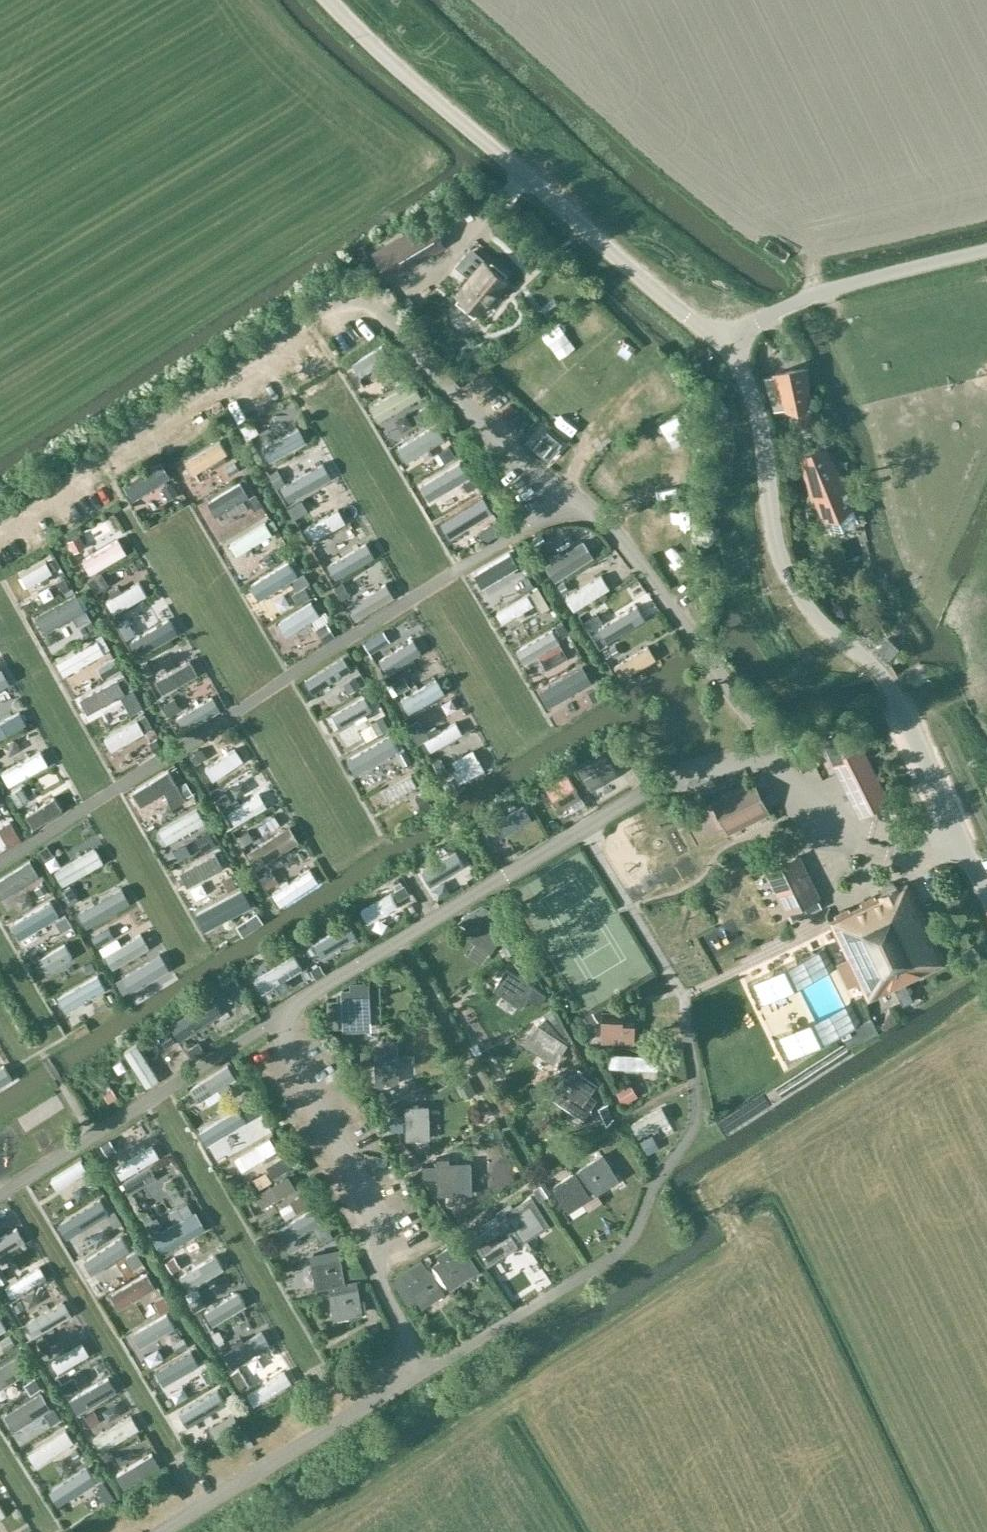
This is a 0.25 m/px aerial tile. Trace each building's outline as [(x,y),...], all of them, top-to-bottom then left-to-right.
[(430,215),(372,250),(388,277),(447,242),(430,215)] [(482,315),(512,279),(476,250),(461,268),(469,274),(454,292),(482,315)] [(368,370),(398,352),(388,335),(358,353),(368,370)] [(788,409),(808,405),(805,366),(775,372),(776,375),(787,408),(788,409)] [(419,370),(382,394),(390,407),(427,382),(419,370)] [(774,411),(787,408),(776,375),(764,377),(774,411)] [(414,448),(453,424),(446,412),(407,436),(414,448)] [(295,455),(297,465),(313,461),(307,439),(316,437),(311,418),(294,422),(293,415),(270,421),(279,459),(295,455)] [(530,445),(534,449),(537,448),(547,437),(546,434),(541,430),(538,431),(529,442),(530,445)] [(231,479),(223,466),(234,460),(228,450),(236,445),(228,431),(194,452),(216,489),(231,479)] [(545,454),(545,457),(549,461),(553,460),(562,449),(561,446),(557,442),(553,443),(545,454)] [(855,500),(823,449),(803,458),(812,489),(813,489),(828,522),(842,520),(854,511),(850,502),(855,500)] [(430,475),(439,489),(469,469),(460,455),(430,475)] [(296,490),(323,474),(316,463),(289,479),(296,490)] [(174,464),(142,483),(146,490),(141,492),(150,508),(187,486),(174,464)] [(328,471),(333,485),(341,482),(349,503),(358,499),(345,464),(328,471)] [(215,492),(224,509),(257,491),(248,474),(215,492)] [(451,509),(457,522),(494,503),(487,491),(451,509)] [(641,500),(643,516),(683,510),(681,494),(641,500)] [(321,531),(354,516),(347,501),(314,517),(321,531)] [(244,549),(281,526),(273,512),(235,535),(244,549)] [(585,514),(554,530),(562,546),(594,529),(585,514)] [(84,546),(95,537),(86,527),(75,535),(84,546)] [(99,567),(137,546),(129,530),(91,551),(99,567)] [(551,553),(559,570),(602,550),(593,533),(551,553)] [(337,558),(345,571),(374,552),(366,539),(337,558)] [(510,566),(527,557),(519,542),(480,562),(493,586),(515,575),(510,566)] [(269,587),(306,566),(297,551),(260,572),(269,587)] [(38,585),(65,571),(56,554),(29,568),(38,585)] [(579,601),(616,579),(608,566),(572,587),(579,601)] [(114,593),(121,606),(156,587),(149,574),(114,593)] [(361,611),(403,589),(395,574),(354,595),(361,611)] [(509,615),(541,596),(533,583),(501,602),(509,615)] [(649,603),(662,595),(653,583),(641,591),(649,603)] [(56,627),(97,608),(86,586),(46,606),(56,627)] [(320,593),(286,615),(294,628),(329,606),(320,593)] [(605,635),(638,618),(631,604),(598,621),(605,635)] [(528,660),(581,636),(569,611),(553,619),(548,607),(512,623),(528,660)] [(137,633),(146,649),(186,625),(177,609),(137,633)] [(299,645),(329,629),(322,616),(292,632),(299,645)] [(653,633),(617,655),(627,671),(662,649),(653,633)] [(72,648),(77,660),(110,646),(105,634),(72,648)] [(418,635),(389,644),(395,660),(423,650),(418,635)] [(327,676),(359,656),(352,644),(320,664),(327,676)] [(111,669),(128,661),(120,646),(103,654),(111,669)] [(579,647),(544,666),(550,677),(585,658),(579,647)] [(167,671),(177,693),(211,677),(201,655),(167,671)] [(593,659),(546,677),(553,694),(599,677),(593,659)] [(351,678),(360,688),(370,680),(361,669),(351,678)] [(415,705),(452,685),(443,669),(407,688),(415,705)] [(137,695),(125,672),(89,691),(101,713),(137,695)] [(339,720),(380,704),(374,688),(333,705),(339,720)] [(191,729),(227,706),(218,692),(182,714),(191,729)] [(373,731),(383,727),(374,707),(343,721),(349,734),(370,725),(373,731)] [(0,718),(0,729),(3,734),(24,721),(16,708),(0,718)] [(111,727),(119,743),(154,726),(146,710),(111,727)] [(463,712),(430,731),(437,743),(470,724),(463,712)] [(819,740),(831,761),(861,815),(892,798),(850,723),(819,740)] [(370,759),(406,740),(398,725),(362,745),(370,759)] [(808,725),(793,732),(806,761),(821,754),(808,725)] [(235,733),(224,741),(228,746),(210,760),(221,774),(258,746),(249,734),(241,740),(235,733)] [(14,776),(58,759),(51,743),(8,760),(14,776)] [(461,778),(486,761),(477,748),(451,765),(461,778)] [(576,764),(591,789),(618,772),(603,748),(576,764)] [(262,756),(238,771),(251,792),(233,803),(242,816),(283,791),(262,756)] [(184,797),(203,786),(194,772),(187,776),(177,760),(140,782),(150,799),(176,783),(184,797)] [(416,764),(391,780),(400,792),(424,775),(416,764)] [(546,786),(560,809),(582,795),(568,773),(546,786)] [(729,830),(768,810),(753,780),(714,799),(729,830)] [(60,790),(34,808),(43,820),(69,802),(60,790)] [(509,823),(537,806),(528,792),(501,810),(509,823)] [(155,825),(170,851),(205,831),(198,819),(207,814),(200,800),(155,825)] [(30,833),(20,811),(5,817),(0,805),(0,846),(30,833)] [(67,868),(100,853),(93,836),(59,852),(67,868)] [(224,844),(188,862),(197,882),(234,865),(224,844)] [(427,866),(442,856),(436,847),(420,857),(427,866)] [(39,872),(49,868),(42,853),(1,871),(12,895),(43,881),(39,872)] [(818,895),(799,856),(768,871),(788,910),(818,895)] [(260,900),(252,880),(206,900),(214,919),(260,900)] [(880,896),(830,920),(868,1000),(946,962),(907,882),(879,893),(880,896)] [(365,900),(375,920),(408,904),(398,884),(365,900)] [(91,907),(85,910),(91,923),(135,903),(128,887),(90,904),(91,907)] [(466,913),(461,919),(467,924),(462,931),(490,951),(505,931),(497,926),(500,922),(492,909),(483,903),(466,913)] [(357,915),(320,931),(330,954),(367,937),(357,915)] [(143,932),(115,950),(122,961),(150,943),(143,932)] [(54,969),(84,955),(74,934),(45,947),(54,969)] [(785,1058),(843,1030),(862,1021),(824,944),(748,982),(785,1058)] [(170,959),(129,979),(136,993),(177,972),(170,959)] [(65,988),(74,1005),(115,983),(105,966),(65,988)] [(508,966),(493,986),(521,1007),(529,996),(540,1004),(547,994),(535,986),(525,979),(508,966)] [(369,1026),(367,992),(343,994),(345,1027),(369,1026)] [(522,1041),(554,1062),(562,1051),(565,1047),(568,1042),(570,1040),(570,1041),(574,1039),(555,1005),(544,1011),(543,1012),(546,1016),(538,1022),(536,1020),(522,1041)] [(601,1042),(635,1043),(635,1022),(623,1022),(624,1012),(602,1011),(601,1042)] [(871,1016),(862,1021),(843,1030),(849,1043),(877,1030),(871,1016)] [(499,1031),(490,1037),(494,1042),(502,1037),(499,1031)] [(153,1080),(165,1074),(144,1038),(132,1045),(153,1080)] [(376,1083),(400,1083),(399,1042),(381,1042),(381,1045),(378,1045),(378,1049),(374,1049),(376,1083)] [(661,1064),(662,1045),(620,1044),(620,1063),(661,1064)] [(233,1055),(187,1085),(198,1101),(243,1071),(233,1055)] [(9,1073),(0,1061),(0,1080),(9,1073)] [(563,1076),(550,1095),(584,1118),(596,1099),(598,1097),(593,1094),(591,1093),(592,1092),(598,1082),(578,1069),(563,1076)] [(630,1096),(646,1088),(640,1074),(623,1081),(630,1096)] [(257,1092),(220,1111),(227,1125),(264,1106),(257,1092)] [(670,1097),(636,1112),(645,1130),(678,1115),(670,1097)] [(406,1138),(430,1138),(430,1104),(405,1105),(406,1138)] [(266,1114),(256,1121),(264,1132),(274,1125),(266,1114)] [(250,1163),(286,1141),(277,1128),(242,1150),(250,1163)] [(162,1136),(120,1154),(127,1169),(168,1150),(162,1136)] [(63,1181),(96,1166),(89,1152),(57,1167),(63,1181)] [(581,1168),(578,1170),(592,1190),(594,1189),(597,1192),(620,1177),(603,1152),(580,1167),(581,1168)] [(461,1181),(461,1160),(450,1160),(450,1155),(436,1156),(436,1163),(423,1163),(423,1177),(437,1177),(438,1195),(439,1195),(461,1194),(465,1190),(465,1184),(461,1181)] [(271,1201),(306,1181),(297,1165),(262,1185),(271,1201)] [(143,1177),(149,1200),(191,1189),(186,1166),(143,1177)] [(592,1190),(578,1170),(576,1171),(575,1170),(552,1185),(569,1210),(592,1195),(589,1192),(592,1190)] [(545,1180),(537,1184),(544,1196),(552,1191),(545,1180)] [(302,1203),(319,1196),(314,1185),(298,1191),(302,1203)] [(107,1186),(77,1204),(84,1216),(115,1197),(107,1186)] [(535,1186),(528,1190),(535,1202),(543,1197),(535,1186)] [(505,1217),(519,1238),(521,1236),(523,1240),(547,1225),(530,1200),(507,1215),(508,1216),(505,1217)] [(203,1201),(160,1228),(172,1247),(215,1220),(203,1201)] [(329,1203),(287,1216),(293,1236),(335,1222),(329,1203)] [(33,1232),(24,1217),(0,1231),(0,1252),(33,1232)] [(516,1240),(519,1238),(505,1217),(503,1219),(502,1218),(472,1237),(486,1259),(493,1254),(496,1258),(519,1243),(516,1240)] [(104,1240),(110,1253),(137,1240),(130,1226),(104,1240)] [(434,1263),(432,1265),(446,1286),(448,1284),(450,1288),(473,1273),(480,1268),(460,1238),(436,1253),(440,1258),(434,1262),(434,1263)] [(97,1266),(110,1258),(98,1240),(85,1249),(97,1266)] [(222,1244),(185,1266),(196,1283),(233,1261),(222,1244)] [(332,1285),(333,1290),(349,1287),(359,1285),(357,1278),(346,1281),(341,1255),(333,1256),(311,1260),(316,1287),(332,1285)] [(443,1287),(446,1286),(432,1265),(430,1266),(429,1265),(428,1266),(422,1257),(409,1266),(392,1277),(409,1302),(417,1297),(423,1306),(445,1291),(443,1287)] [(143,1292),(165,1283),(158,1265),(119,1280),(126,1297),(142,1291),(143,1292)] [(349,1287),(333,1290),(329,1291),(334,1318),(364,1312),(363,1311),(368,1310),(366,1298),(361,1298),(359,1285),(349,1287)] [(39,1328),(75,1307),(66,1291),(30,1312),(39,1328)] [(175,1304),(139,1323),(146,1338),(183,1319),(175,1304)] [(58,1351),(67,1365),(97,1345),(88,1331),(58,1351)] [(197,1342),(167,1358),(174,1370),(189,1362),(204,1354),(197,1342)] [(269,1346),(232,1369),(255,1404),(291,1380),(269,1346)] [(37,1366),(28,1348),(0,1361),(0,1384),(37,1366)] [(110,1354),(90,1365),(97,1377),(117,1366),(110,1354)] [(86,1407),(125,1382),(116,1367),(76,1392),(86,1407)] [(11,1385),(11,1397),(26,1397),(25,1385),(11,1385)] [(25,1423),(62,1405),(51,1385),(15,1403),(25,1423)] [(186,1417),(227,1403),(222,1390),(193,1401),(190,1392),(179,1396),(186,1417)] [(144,1409),(101,1421),(107,1440),(149,1427),(144,1409)] [(39,1456),(82,1437),(74,1420),(31,1439),(39,1456)] [(119,1447),(126,1462),(161,1445),(154,1430),(119,1447)] [(109,1462),(61,1483),(67,1495),(114,1474),(109,1462)]
